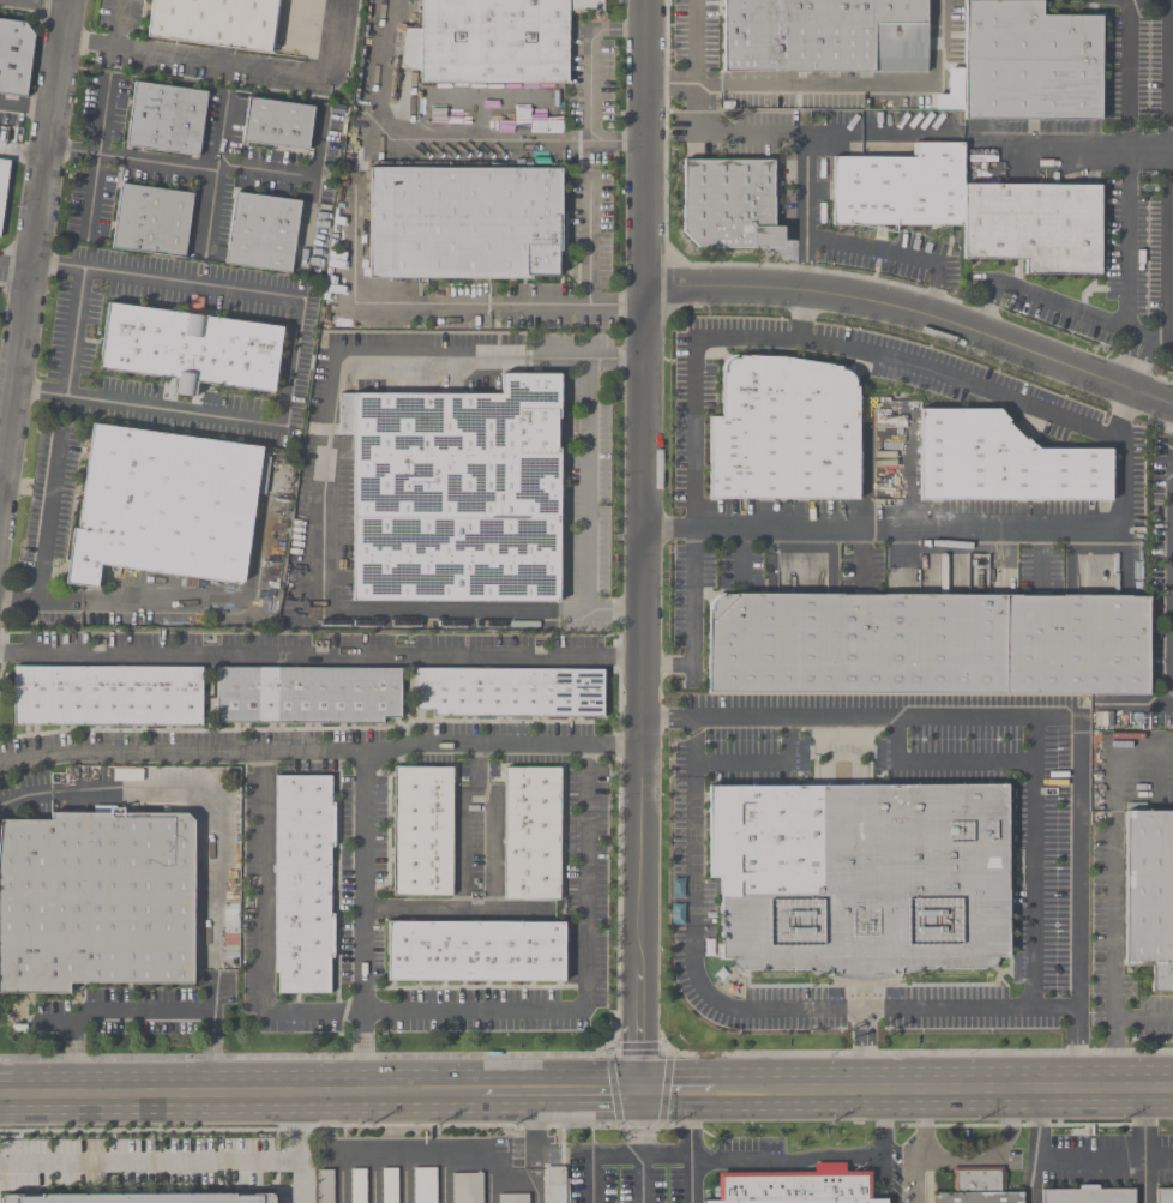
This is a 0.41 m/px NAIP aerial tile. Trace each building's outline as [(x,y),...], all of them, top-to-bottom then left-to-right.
[(146,37),(271,52),(278,0),(151,0),(146,37)] [(567,10),(602,11),(602,0),(420,0),(420,29),(403,29),(403,70),(419,70),(419,83),(566,85),(567,10)] [(925,73),(926,0),(723,0),(722,71),(925,73)] [(1099,119),(1100,16),(1041,16),(1041,1),(964,0),(964,68),(948,68),(948,95),(933,94),(933,109),(963,110),(963,118),(1099,119)] [(36,24),(0,19),(0,94),(25,97),(36,24)] [(198,157),(206,90),(133,82),(125,149),(198,157)] [(308,152),(314,107),(247,98),(241,144),(308,152)] [(1099,186),(962,185),(962,144),(914,143),(914,157),(831,157),(831,227),(962,228),(962,259),(1023,260),(1023,273),(1097,275),(1099,186)] [(772,161),(682,160),(681,247),(782,248),(782,227),(772,227),(772,161)] [(10,162),(0,161),(0,229),(10,162)] [(369,168),(368,277),(559,278),(560,169),(369,168)] [(185,258),(193,194),(119,184),(110,248),(185,258)] [(301,201),(233,193),(223,264),(291,272),(301,201)] [(282,326),(106,305),(98,371),(175,380),(174,393),(193,396),(196,384),(273,393),(282,326)] [(708,498),(856,500),(858,362),(722,361),(722,416),(709,416),(708,498)] [(351,602),(558,603),(559,374),(500,374),(500,395),(338,393),(338,434),(353,434),(351,602)] [(920,409),(919,500),(1111,501),(1111,446),(1005,446),(1005,410),(920,409)] [(100,567),(245,584),(261,446),(89,426),(70,585),(97,589),(100,567)] [(1147,596),(709,594),(708,693),(1147,696),(1147,596)] [(201,668),(13,668),(13,727),(201,727),(201,668)] [(401,724),(401,669),(216,668),(215,723),(401,724)] [(602,717),(602,670),(414,669),(414,716),(602,717)] [(451,769),(392,769),(392,897),(451,897),(451,769)] [(558,769),(504,769),(504,902),(558,902),(558,769)] [(275,994),(330,994),(330,777),(276,777),(275,994)] [(1007,957),(1007,786),(709,784),(708,878),(720,878),(720,940),(704,940),(704,957),(732,957),(732,972),(993,973),(993,957),(1007,957)] [(193,814),(50,812),(50,820),(0,819),(0,994),(68,996),(70,985),(192,986),(193,814)] [(1125,812),(1124,966),(1150,966),(1150,992),(1172,992),(1172,812),(1125,812)] [(386,921),(386,981),(564,982),(564,921),(386,921)] [(885,1199),(870,1199),(870,1172),(844,1172),(844,1165),(814,1165),(814,1172),(718,1173),(718,1201),(703,1201),(703,1202),(885,1202),(885,1199)] [(546,1166),(546,1202),(567,1202),(567,1166),(546,1166)] [(383,1167),(383,1202),(398,1202),(398,1167),(383,1167)] [(437,1167),(414,1167),(414,1202),(437,1202),(437,1167)] [(1004,1192),(1004,1168),(952,1168),(952,1193),(934,1193),(934,1202),(1022,1202),(1022,1192),(1004,1192)] [(366,1169),(351,1169),(352,1202),(366,1202),(366,1169)] [(335,1171),(318,1171),(318,1202),(335,1202),(335,1171)] [(482,1173),(452,1173),(452,1202),(482,1202),(482,1173)] [(1133,1189),(1041,1189),(1041,1202),(1133,1202),(1133,1189)] [(1156,1189),(1156,1202),(1172,1202),(1172,1189),(1156,1189)] [(530,1193),(499,1193),(499,1202),(530,1202),(530,1193)] [(275,1195),(2,1195),(1,1199),(1,1202),(275,1202),(275,1195)]
